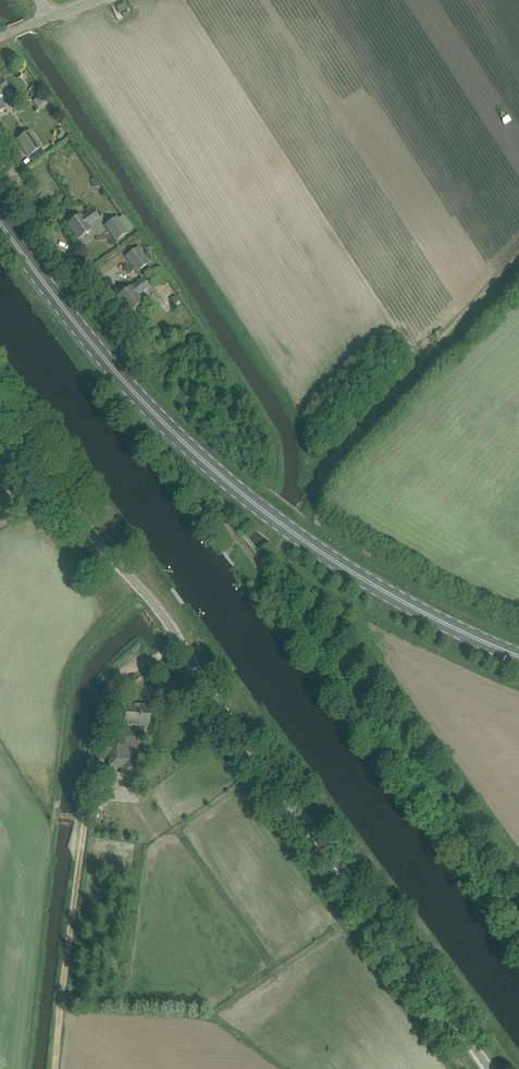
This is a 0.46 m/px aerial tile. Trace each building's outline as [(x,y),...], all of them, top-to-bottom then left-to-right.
[(118,7),(120,12),(129,9),(127,3),(118,7)] [(7,84),(3,79),(0,81),(0,93),(9,87),(7,84)] [(43,96),(36,100),(40,107),(47,103),(43,96)] [(29,157),(38,151),(43,147),(31,130),(17,140),(29,157)] [(92,179),(93,188),(100,186),(98,178),(92,179)] [(81,215),(76,218),(67,224),(79,240),(92,231),(88,225),(100,217),(94,209),(82,217),(81,215)] [(115,240),(133,228),(124,215),(119,218),(118,217),(106,226),(115,240)] [(151,261),(140,247),(127,257),(137,271),(151,261)] [(118,296),(129,313),(143,303),(138,295),(149,287),(143,279),(118,296)] [(176,296),(170,299),(174,306),(180,302),(176,296)] [(13,503),(0,486),(0,512),(13,503)] [(123,703),(122,714),(120,731),(112,730),(108,765),(122,766),(121,774),(139,776),(144,727),(149,727),(151,706),(123,703)]
